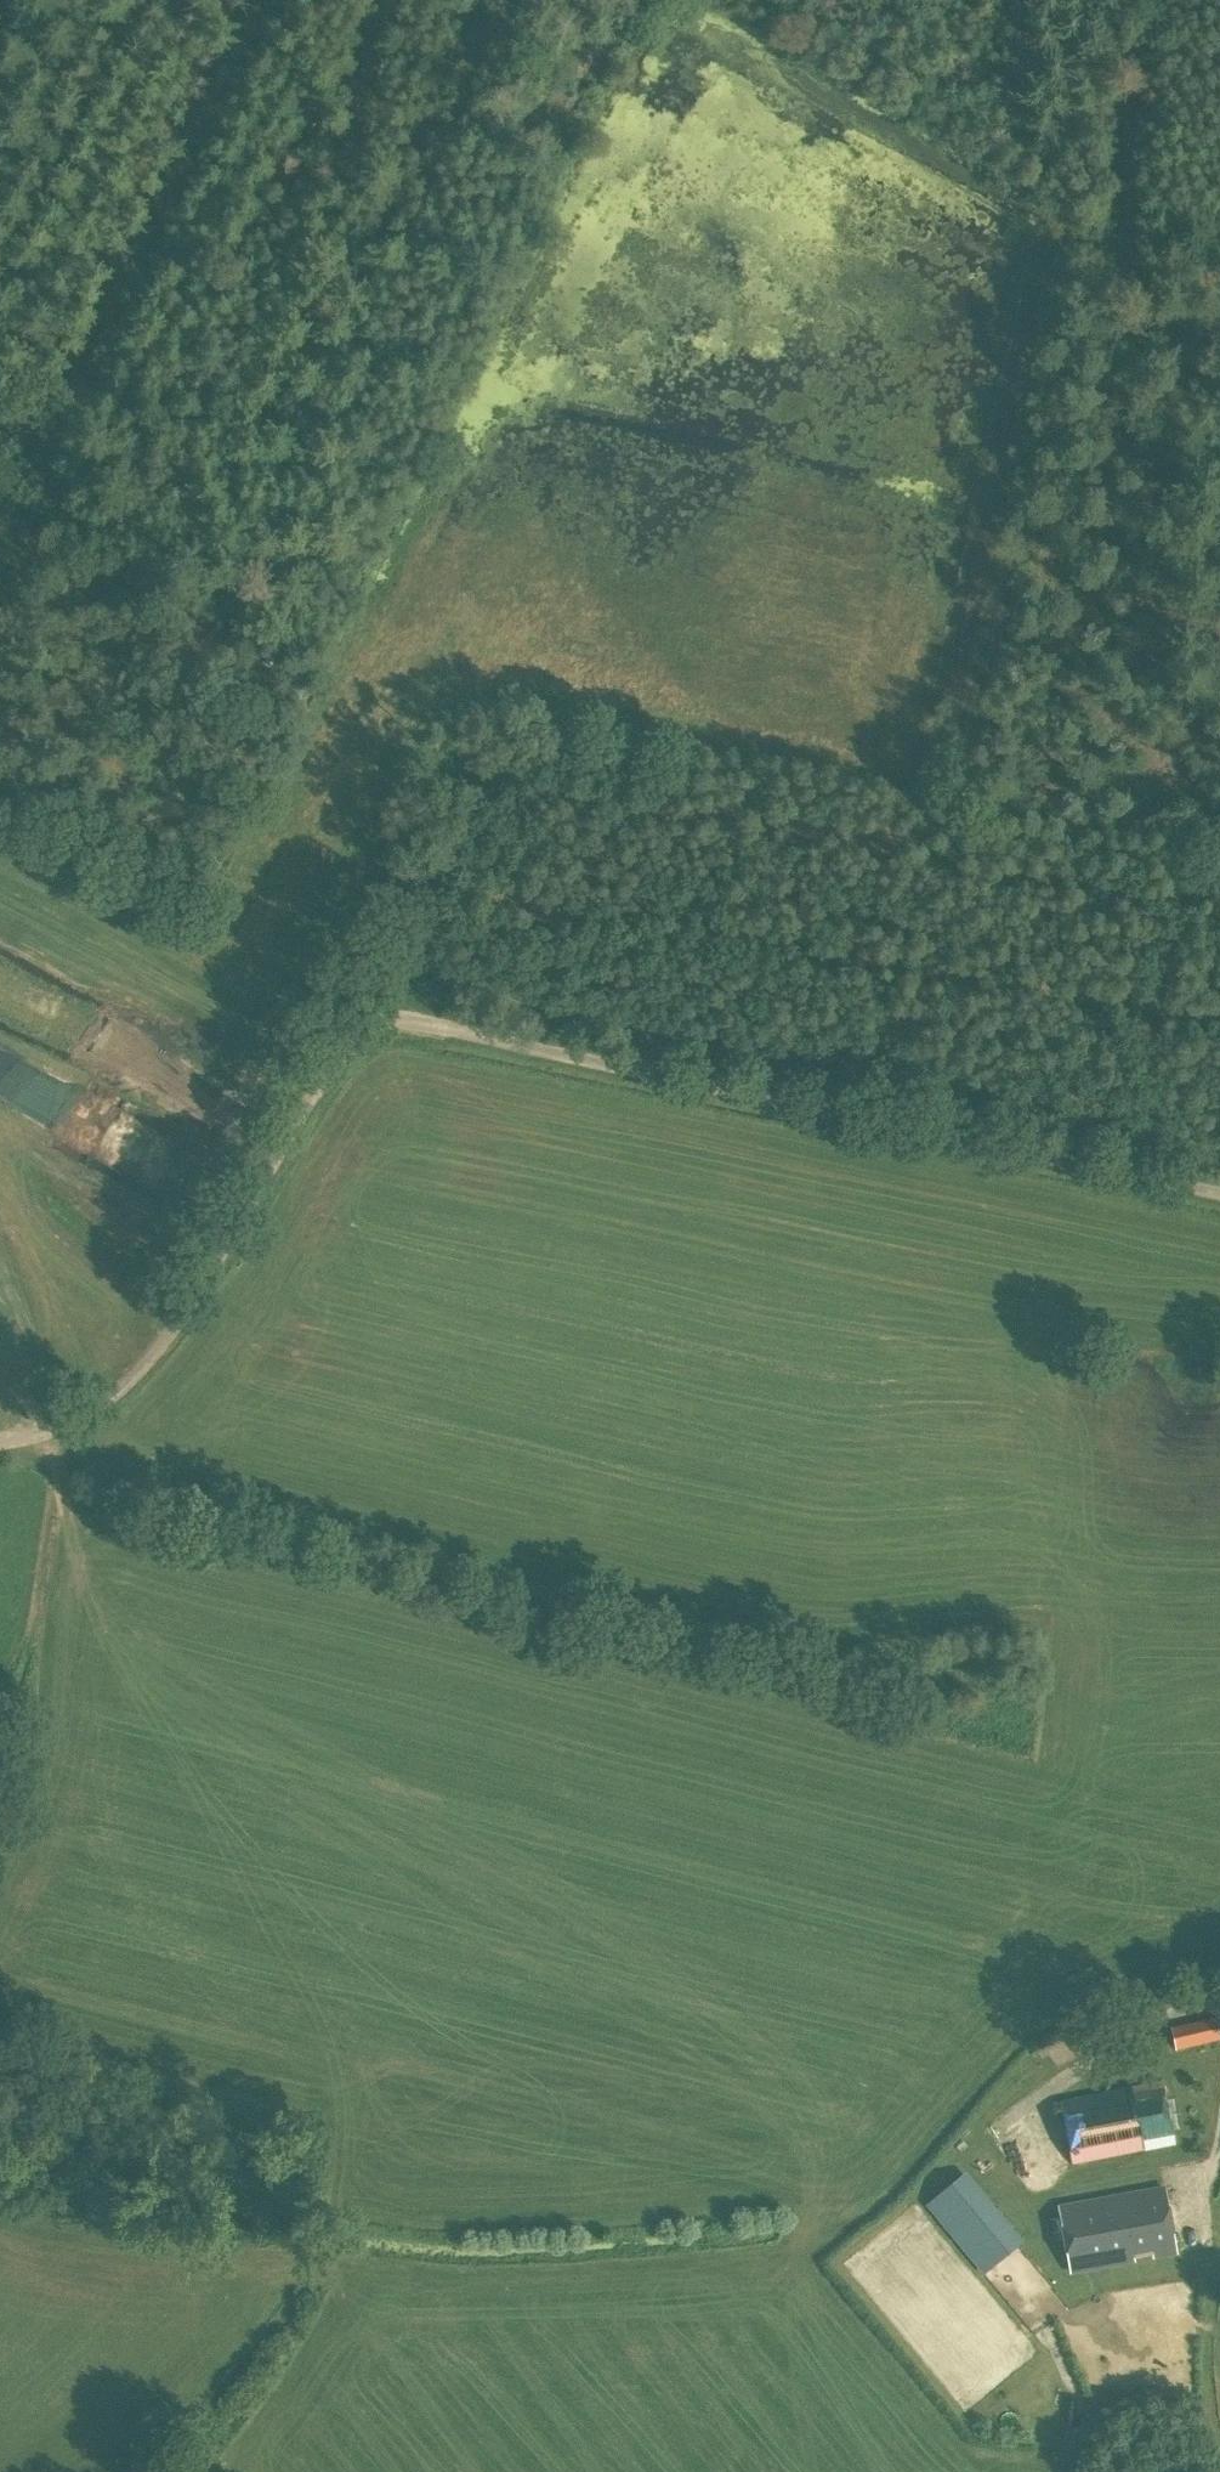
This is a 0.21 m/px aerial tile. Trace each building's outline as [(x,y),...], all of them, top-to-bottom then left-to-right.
[(1171,2027),(1176,2048),(1219,2038),(1219,2031),(1217,2017),(1171,2027)] [(1073,2161),(1174,2141),(1162,2080),(1061,2100),(1073,2161)] [(1165,2187),(1058,2207),(1070,2271),(1135,2259),(1134,2254),(1157,2250),(1158,2255),(1176,2252),(1165,2187)] [(992,2206),(954,2237),(984,2273),(1021,2242),(992,2206)]
